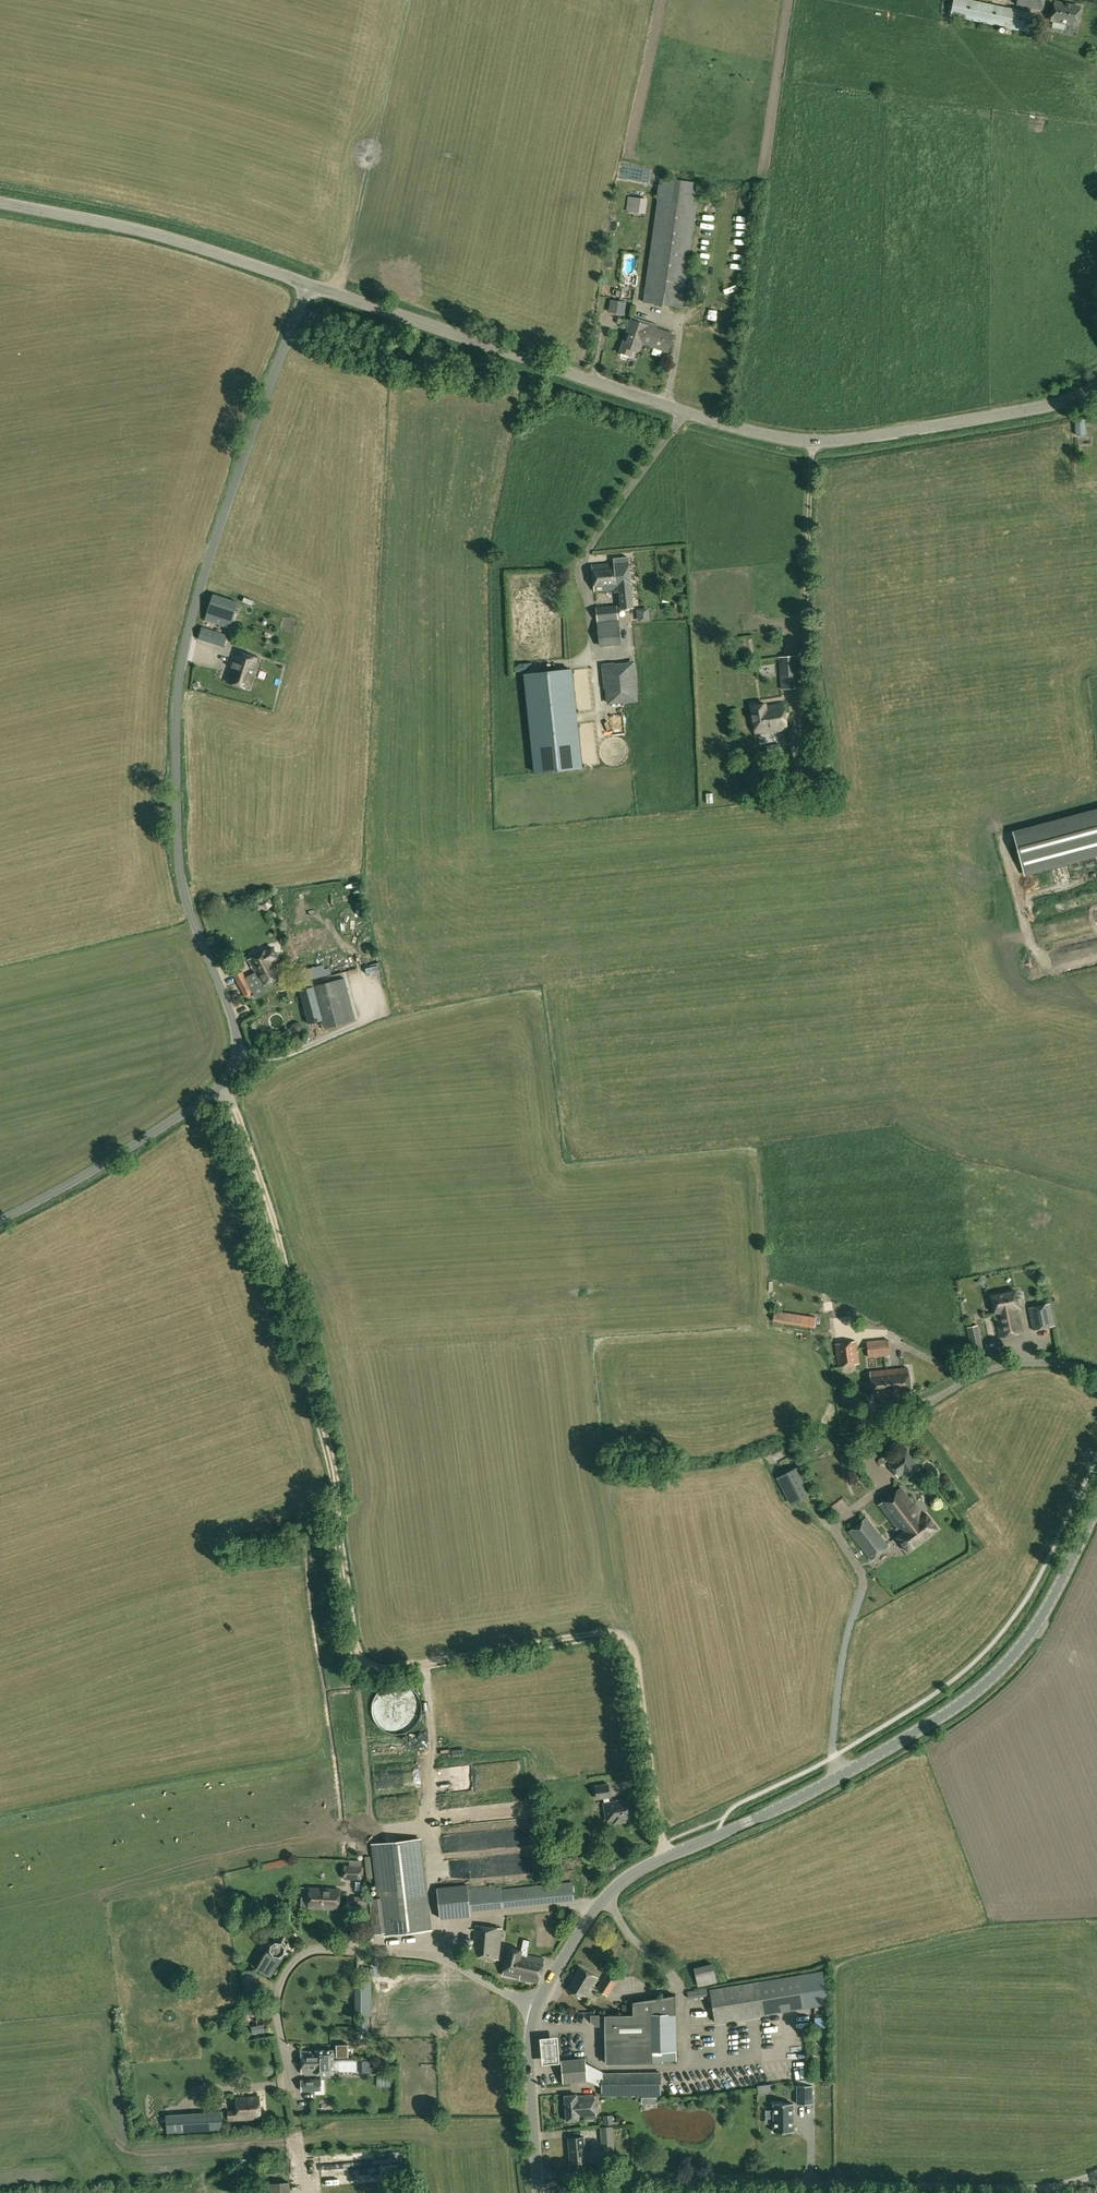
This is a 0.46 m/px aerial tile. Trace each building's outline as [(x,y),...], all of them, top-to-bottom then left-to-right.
[(971,0),(954,0),(950,16),(1030,33),(1034,13),(971,0)] [(1016,5),(1043,10),(1045,0),(1017,0),(1016,5)] [(1076,26),(1080,7),(1055,2),(1051,20),(1076,26)] [(643,302),(663,305),(680,181),(661,178),(643,302)] [(700,183),(680,181),(663,305),(682,308),(700,183)] [(646,214),(648,199),(634,197),(632,212),(646,214)] [(741,253),(743,239),(734,238),(733,251),(741,253)] [(612,299),(610,312),(617,313),(619,301),(612,299)] [(640,319),(639,323),(631,320),(619,353),(631,356),(633,350),(639,352),(642,344),(648,326),(650,326),(651,322),(640,319)] [(657,329),(650,326),(648,326),(642,344),(667,352),(673,334),(669,333),(671,329),(659,325),(657,329)] [(1074,419),(1076,435),(1086,434),(1084,419),(1074,419)] [(621,609),(633,608),(628,557),(613,559),(614,562),(592,565),(594,591),(614,589),(614,592),(619,592),(621,609)] [(230,628),(238,602),(213,594),(205,620),(230,628)] [(621,643),(618,619),(617,605),(596,607),(598,621),(601,646),(621,643)] [(223,646),(225,641),(227,635),(202,627),(198,638),(223,646)] [(250,690),(260,658),(238,651),(227,682),(250,690)] [(798,688),(796,655),(779,657),(781,690),(798,688)] [(572,669),(525,674),(535,771),(581,767),(572,669)] [(604,674),(605,684),(605,686),(606,696),(616,696),(614,673),(604,674)] [(787,729),(783,703),(765,706),(765,704),(751,706),(755,734),(787,729)] [(623,733),(616,733),(616,738),(628,737),(628,728),(623,728),(623,733)] [(1013,843),(1022,876),(1096,856),(1096,821),(1013,843)] [(263,908),(269,909),(273,904),(271,898),(266,898),(262,900),(260,904),(263,908)] [(248,960),(254,972),(255,974),(270,967),(270,966),(276,963),(275,960),(278,959),(272,947),(248,960)] [(254,972),(245,977),(245,978),(237,982),(245,995),(253,991),(262,986),(283,976),(276,963),(270,966),(270,967),(255,974),(254,972)] [(234,976),(237,982),(245,978),(245,977),(242,971),(234,976)] [(314,987),(323,1022),(325,1028),(356,1020),(353,1009),(347,1011),(342,996),(349,995),(344,978),(314,987)] [(310,1025),(323,1022),(314,987),(300,991),(310,1025)] [(1023,1332),(1018,1308),(1019,1308),(1016,1291),(991,1296),(994,1313),(995,1312),(1000,1337),(1023,1332)] [(1054,1326),(1050,1303),(1029,1308),(1033,1330),(1054,1326)] [(772,1322),(815,1328),(817,1317),(775,1311),(772,1322)] [(967,1362),(985,1359),(978,1325),(967,1327),(972,1350),(964,1352),(967,1362)] [(867,1341),(869,1357),(890,1355),(889,1339),(867,1341)] [(859,1364),(856,1341),(835,1344),(838,1367),(859,1364)] [(911,1394),(908,1368),(870,1372),(873,1398),(911,1394)] [(919,1468),(906,1451),(889,1464),(898,1476),(903,1472),(907,1477),(919,1468)] [(777,1477),(790,1504),(811,1494),(797,1467),(777,1477)] [(901,1487),(890,1496),(878,1505),(897,1529),(896,1529),(900,1534),(896,1537),(908,1552),(938,1529),(926,1513),(923,1516),(901,1487)] [(935,1499),(940,1507),(945,1504),(940,1496),(935,1499)] [(871,1560),(889,1546),(866,1517),(849,1532),(871,1560)] [(551,1782),(553,1790),(560,1788),(557,1780),(551,1782)] [(604,1797),(605,1804),(608,1821),(614,1820),(615,1823),(626,1822),(625,1818),(632,1817),(629,1800),(611,1803),(610,1796),(611,1796),(609,1785),(596,1787),(598,1798),(604,1797)] [(385,1935),(419,1931),(430,1930),(420,1838),(374,1843),(380,1898),(370,1899),(374,1934),(385,1933),(385,1935)] [(344,1880),(361,1880),(363,1861),(350,1860),(349,1865),(344,1865),(344,1880)] [(501,1884),(466,1888),(466,1884),(437,1887),(440,1919),(470,1916),(470,1910),(575,1900),(574,1883),(501,1889),(501,1884)] [(339,1909),(340,1889),(310,1888),(309,1907),(339,1909)] [(354,1896),(354,1905),(356,1905),(356,1912),(366,1913),(367,1896),(354,1896)] [(475,1925),(472,1956),(498,1959),(502,1928),(475,1925)] [(289,1954),(290,1944),(284,1937),(275,1935),(267,1941),(266,1951),(267,1951),(257,1968),(270,1976),(280,1959),(281,1960),(289,1954)] [(539,1983),(545,1959),(527,1955),(529,1945),(523,1944),(522,1950),(509,1948),(503,1975),(539,1983)] [(698,1987),(718,1982),(713,1963),(694,1968),(698,1987)] [(584,2000),(598,1978),(580,1967),(566,1989),(584,2000)] [(610,1970),(597,1990),(608,1996),(620,1977),(610,1970)] [(715,2023),(766,2015),(807,2008),(801,1974),(761,1981),(710,1989),(710,1988),(705,1989),(705,1987),(694,1988),(694,1990),(687,1991),(688,1999),(711,1995),(715,2023)] [(367,1996),(368,1981),(356,1981),(356,1996),(367,1996)] [(676,2051),(677,2051),(676,2014),(676,1995),(633,2002),(633,2015),(627,2015),(605,2015),(606,2064),(628,2064),(628,2062),(677,2061),(676,2051)] [(263,2020),(261,2003),(248,2005),(251,2022),(250,2022),(252,2034),(267,2032),(265,2020),(263,2020)] [(700,2017),(712,2017),(711,2009),(699,2009),(700,2017)] [(369,2038),(369,2016),(357,2016),(358,2038),(369,2038)] [(782,2028),(780,2017),(771,2019),(773,2030),(782,2028)] [(542,2063),(559,2062),(558,2038),(540,2039),(542,2063)] [(729,2046),(732,2055),(745,2051),(742,2042),(729,2046)] [(710,2047),(699,2047),(700,2055),(711,2055),(710,2047)] [(301,2051),(301,2062),(313,2062),(313,2061),(334,2060),(333,2050),(316,2050),(316,2051),(301,2051)] [(662,2072),(603,2073),(603,2072),(585,2063),(585,2059),(561,2061),(563,2084),(587,2082),(602,2088),(602,2096),(628,2096),(628,2097),(662,2097),(662,2072)] [(317,2074),(334,2074),(334,2060),(313,2061),(313,2062),(301,2062),(301,2073),(317,2073),(317,2074)] [(807,2060),(797,2061),(798,2081),(801,2081),(801,2075),(808,2075),(807,2060)] [(391,2077),(378,2077),(378,2086),(391,2086),(391,2077)] [(302,2090),(313,2089),(313,2080),(301,2081),(302,2090)] [(797,2085),(797,2104),(813,2104),(812,2085),(797,2085)] [(596,2118),(594,2094),(577,2096),(577,2095),(565,2096),(567,2121),(579,2120),(579,2119),(596,2118)] [(261,2118),(260,2096),(236,2098),(237,2113),(228,2113),(229,2120),(261,2118)] [(223,2129),(222,2111),(166,2115),(167,2133),(223,2129)] [(603,2116),(604,2125),(613,2124),(613,2126),(618,2126),(618,2121),(613,2122),(613,2115),(603,2116)] [(601,2134),(604,2161),(616,2160),(615,2149),(621,2148),(620,2133),(601,2134)] [(592,2162),(590,2143),(585,2143),(584,2137),(568,2138),(570,2163),(592,2162)] [(289,2182),(264,2184),(264,2192),(290,2192),(289,2182)]
